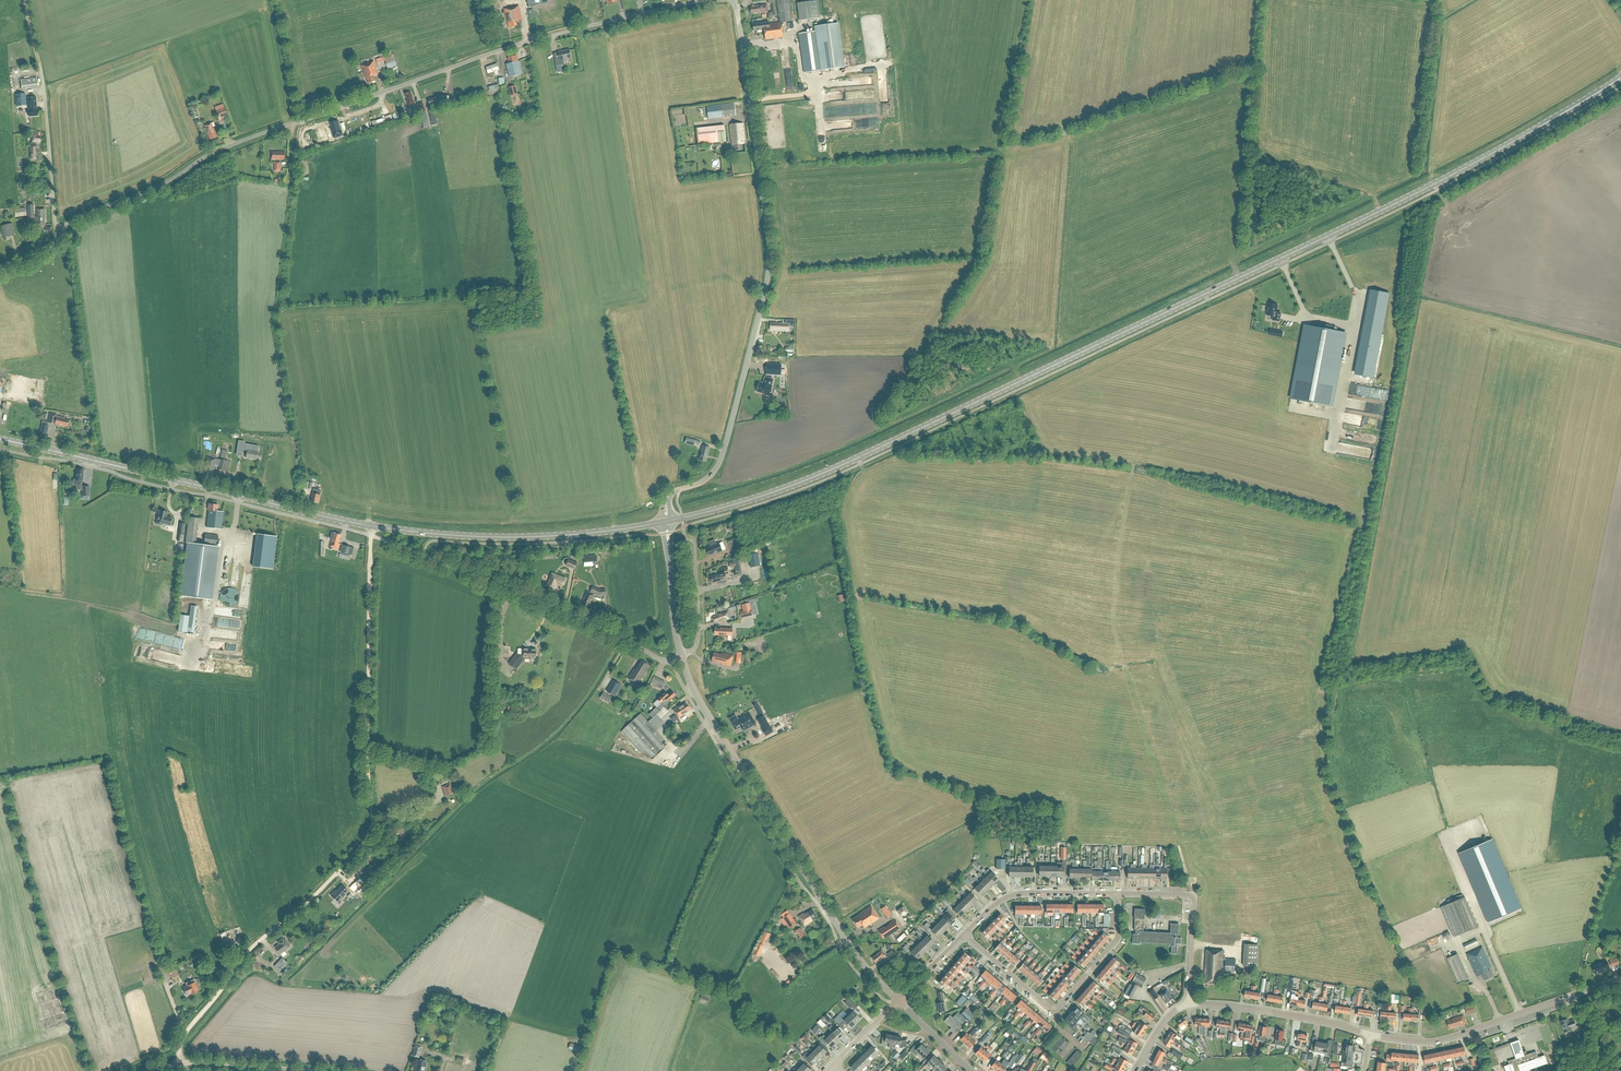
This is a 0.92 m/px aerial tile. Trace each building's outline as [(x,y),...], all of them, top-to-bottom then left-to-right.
[(489,16),(500,13),(497,0),(485,0),(489,16)] [(752,24),(753,31),(763,30),(764,30),(765,40),(768,39),(779,38),(783,38),(781,23),(792,21),(791,17),(789,3),(789,0),(776,0),(779,19),(780,23),(769,24),(769,22),(764,22),(763,23),(752,24)] [(769,13),(768,14),(768,17),(770,17),(776,15),(774,0),(768,0),(768,3),(771,3),(772,9),(772,11),(769,12),(769,13)] [(817,0),(797,3),(799,21),(820,18),(817,0)] [(754,7),(750,8),(751,13),(759,12),(759,14),(768,13),(767,4),(760,5),(760,6),(754,6),(754,7)] [(505,10),(507,20),(509,27),(519,25),(517,21),(522,19),(518,6),(505,10)] [(798,34),(804,73),(845,67),(839,23),(814,27),(814,31),(798,34)] [(559,58),(554,59),(556,66),(557,72),(562,71),(565,71),(565,68),(564,69),(563,65),(564,65),(563,60),(571,58),(569,50),(558,52),(559,58)] [(388,69),(397,66),(392,54),(384,57),(388,69)] [(508,58),(509,63),(506,64),(509,77),(522,74),(519,61),(518,61),(516,56),(508,58)] [(374,62),(362,66),(366,79),(367,78),(369,83),(376,81),(374,75),(378,74),(374,62)] [(497,65),(486,68),(488,73),(494,71),(495,76),(499,74),(497,70),(499,69),(497,65)] [(36,77),(20,80),(22,88),(38,85),(36,77)] [(518,94),(515,86),(509,87),(511,96),(518,94)] [(846,96),(878,95),(878,88),(846,89),(846,96)] [(411,92),(405,94),(407,98),(405,99),(408,107),(415,105),(411,92)] [(25,94),(15,95),(16,106),(26,105),(25,94)] [(442,104),(439,96),(428,100),(430,108),(442,104)] [(35,97),(27,98),(29,111),(28,111),(29,116),(37,116),(37,110),(35,97)] [(857,110),(883,109),(883,102),(857,103),(857,110)] [(734,103),(721,105),(708,106),(709,119),(713,118),(736,115),(734,103)] [(216,111),(219,119),(227,116),(224,108),(216,111)] [(439,108),(434,110),(438,123),(443,122),(439,108)] [(438,124),(434,109),(429,110),(432,125),(438,124)] [(343,135),(338,121),(330,123),(332,128),(331,128),(334,138),(343,135)] [(206,141),(210,139),(210,140),(210,141),(217,138),(211,123),(204,125),(208,134),(204,136),(206,141)] [(743,150),(742,144),(743,144),(743,140),(744,140),(743,123),(730,125),(732,145),(733,145),(734,151),(743,150)] [(723,126),(714,127),(697,128),(699,145),(726,142),(723,126)] [(36,133),(32,133),(32,142),(30,142),(30,159),(37,159),(37,145),(35,145),(35,142),(40,142),(40,137),(36,137),(36,133)] [(38,220),(38,227),(44,227),(44,222),(45,222),(45,209),(38,209),(38,217),(37,217),(33,214),(33,206),(28,206),(28,217),(33,217),(33,220),(38,220)] [(25,208),(14,209),(16,217),(27,216),(25,208)] [(1,226),(3,237),(14,235),(12,223),(1,226)] [(1389,294),(1370,290),(1359,349),(1378,352),(1389,294)] [(1269,303),(1267,315),(1273,317),(1273,320),(1279,321),(1280,313),(1276,312),(1277,305),(1269,303)] [(770,322),(770,330),(789,331),(789,326),(794,326),(794,320),(783,319),(782,323),(770,322)] [(1304,326),(1291,398),(1332,406),(1346,333),(1304,326)] [(793,347),(785,347),(785,353),(787,353),(787,356),(793,356),(793,347)] [(759,383),(757,392),(764,393),(764,394),(769,395),(772,386),(771,386),(773,379),(765,377),(763,382),(764,382),(764,384),(759,383)] [(50,412),(48,422),(67,426),(68,420),(65,419),(65,418),(57,416),(57,414),(50,412)] [(700,442),(695,440),(686,437),(684,443),(694,446),(694,444),(700,445),(700,442)] [(699,460),(706,462),(710,448),(703,446),(699,460)] [(248,451),(247,458),(257,460),(259,449),(250,448),(250,451),(248,451)] [(207,456),(204,469),(213,471),(213,468),(228,471),(230,461),(225,460),(227,450),(222,449),(220,459),(207,456)] [(73,480),(72,484),(76,485),(75,489),(82,491),(82,487),(82,486),(81,486),(82,481),(83,482),(84,475),(83,475),(84,470),(77,469),(75,480),(73,480)] [(81,496),(82,496),(82,499),(88,499),(89,496),(90,486),(82,487),(82,491),(81,496)] [(314,489),(314,490),(311,501),(319,503),(321,495),(320,495),(320,494),(321,491),(314,489)] [(209,510),(207,528),(222,529),(223,511),(217,511),(218,505),(209,504),(208,510),(209,510)] [(166,510),(162,509),(162,511),(160,510),(156,524),(162,525),(162,523),(170,526),(172,518),(166,517),(168,512),(166,511),(166,510)] [(179,595),(205,598),(212,599),(219,547),(215,546),(216,545),(217,545),(218,536),(205,534),(204,545),(196,544),(199,518),(188,517),(185,542),(186,542),(179,595)] [(342,535),(335,533),(332,532),(330,539),(333,540),(331,547),(339,549),(341,544),(339,544),(342,535)] [(255,534),(252,567),(273,569),(276,536),(255,534)] [(729,542),(732,552),(733,554),(734,554),(735,556),(739,554),(738,550),(734,540),(729,542)] [(719,543),(706,548),(709,556),(722,551),(719,543)] [(340,551),(344,553),(343,555),(340,554),(339,557),(350,561),(351,555),(352,555),(355,548),(342,545),(340,551)] [(757,553),(748,555),(750,567),(760,566),(757,553)] [(234,571),(236,556),(229,555),(226,570),(234,571)] [(565,565),(574,569),(577,563),(568,559),(565,565)] [(741,574),(739,565),(738,560),(729,562),(730,568),(734,567),(736,575),(741,574)] [(566,579),(552,573),(547,585),(555,588),(557,584),(563,587),(566,579)] [(711,576),(712,583),(720,581),(720,583),(727,582),(725,573),(711,576)] [(587,591),(582,604),(589,607),(591,599),(593,600),(595,594),(598,595),(601,595),(606,595),(605,589),(600,590),(592,587),(590,592),(587,591)] [(220,598),(220,599),(220,600),(220,601),(221,602),(221,603),(222,603),(222,604),(223,605),(224,605),(224,606),(225,606),(226,606),(227,607),(228,607),(229,607),(230,607),(231,607),(232,607),(232,606),(233,606),(234,606),(235,605),(236,604),(237,603),(237,602),(238,602),(238,601),(239,600),(239,599),(239,598),(239,597),(239,596),(239,595),(238,594),(238,593),(237,592),(237,591),(236,591),(236,590),(235,590),(234,589),(233,589),(233,588),(232,588),(231,588),(230,588),(229,588),(228,588),(227,588),(226,588),(225,589),(224,589),(223,590),(222,591),(222,592),(221,592),(221,593),(220,594),(220,595),(220,596),(220,597),(220,598)] [(747,600),(741,602),(742,604),(741,604),(742,605),(743,611),(739,611),(741,618),(752,616),(749,603),(747,603),(747,600)] [(727,605),(729,612),(736,610),(734,603),(727,605)] [(188,616),(180,615),(179,632),(192,633),(195,606),(189,605),(188,616)] [(729,618),(727,611),(713,616),(715,621),(719,620),(720,621),(724,620),(723,619),(726,618),(726,619),(729,618)] [(523,659),(523,657),(536,658),(536,649),(524,648),(523,654),(517,654),(509,664),(516,670),(524,660),(523,659)] [(713,652),(712,661),(722,663),(722,664),(730,666),(733,656),(721,653),(721,654),(713,652)] [(628,679),(638,685),(646,671),(644,671),(648,665),(641,660),(636,669),(634,668),(628,679)] [(665,682),(653,676),(650,683),(662,689),(665,682)] [(613,680),(606,691),(613,695),(620,684),(613,680)] [(665,692),(657,699),(661,702),(661,703),(656,707),(660,711),(665,707),(663,705),(668,701),(668,702),(675,695),(672,691),(668,695),(665,692)] [(600,698),(608,703),(612,697),(604,692),(600,698)] [(757,702),(753,704),(759,715),(763,712),(757,702)] [(676,715),(671,718),(675,725),(680,722),(678,719),(685,715),(685,714),(691,710),(687,703),(680,707),(680,706),(673,710),(676,715)] [(660,711),(656,707),(648,714),(652,718),(660,711)] [(735,716),(729,719),(735,730),(741,726),(743,730),(755,724),(750,713),(737,719),(735,716)] [(648,722),(641,714),(621,732),(641,754),(645,751),(652,759),(668,745),(656,731),(664,724),(656,715),(648,722)] [(766,736),(773,732),(764,715),(757,719),(763,729),(762,729),(766,736)] [(449,772),(443,774),(447,782),(452,779),(449,772)] [(454,793),(451,783),(442,787),(446,796),(454,793)] [(1521,909),(1492,840),(1459,853),(1488,922),(1521,909)] [(1005,859),(996,859),(996,869),(1005,869),(1005,859)] [(991,872),(987,876),(985,874),(994,883),(998,879),(991,872)] [(990,887),(994,883),(985,874),(981,878),(990,887)] [(350,877),(346,882),(357,893),(362,889),(350,877)] [(980,882),(979,884),(986,891),(990,887),(981,878),(978,881),(980,882)] [(1246,885),(1246,894),(1261,895),(1261,884),(1257,884),(1257,881),(1251,881),(1251,885),(1246,885)] [(340,884),(333,892),(340,899),(348,891),(340,884)] [(981,895),(986,891),(979,884),(974,888),(981,895)] [(968,895),(965,897),(972,904),(977,900),(968,891),(966,894),(968,895)] [(329,901),(335,908),(340,903),(333,896),(329,901)] [(963,899),(961,901),(968,908),(972,904),(965,897),(964,896),(962,898),(963,899)] [(1454,937),(1459,935),(1477,927),(1464,897),(1441,907),(1454,937)] [(961,901),(957,905),(964,912),(968,908),(961,901)] [(960,916),(964,912),(957,905),(956,903),(953,906),(955,907),(953,909),(960,916)] [(871,906),(859,913),(860,914),(852,919),(858,928),(863,924),(865,927),(879,918),(871,906)] [(891,915),(885,906),(881,908),(887,918),(891,915)] [(940,910),(937,906),(935,908),(941,915),(943,912),(940,910)] [(1181,938),(1178,938),(1178,934),(1179,924),(1171,923),(1170,933),(1143,932),(1144,919),(1145,909),(1135,909),(1134,919),(1135,919),(1134,930),(1135,930),(1135,934),(1133,933),(1132,944),(1140,944),(1140,942),(1168,943),(1168,946),(1171,946),(1171,953),(1177,953),(1177,944),(1181,944),(1181,938)] [(804,913),(798,917),(804,926),(812,921),(812,919),(817,916),(812,910),(805,914),(804,913)] [(948,913),(943,917),(950,924),(955,920),(948,913)] [(787,929),(790,927),(795,924),(794,921),(789,914),(781,920),(787,929)] [(1000,914),(996,918),(1001,924),(1006,919),(1000,914)] [(943,917),(939,921),(946,929),(950,924),(943,917)] [(1002,925),(1001,924),(996,918),(991,923),(996,928),(999,926),(1000,927),(1002,925)] [(878,930),(884,939),(900,928),(894,919),(888,923),(889,924),(884,927),(884,926),(878,930)] [(939,921),(935,925),(942,933),(946,929),(939,921)] [(992,933),(994,931),(995,931),(997,930),(996,929),(996,928),(991,923),(986,928),(992,933)] [(933,927),(931,930),(938,937),(942,933),(935,925),(934,924),(932,926),(933,927)] [(229,939),(235,937),(234,933),(237,932),(236,928),(226,931),(229,939)] [(796,931),(801,938),(804,935),(799,928),(796,931)] [(987,938),(990,935),(992,933),(986,928),(981,933),(987,938)] [(1098,933),(1096,931),(1094,930),(1092,932),(1096,935),(1099,937),(1105,942),(1109,937),(1103,932),(1100,935),(1097,933),(1098,933)] [(909,931),(902,937),(904,940),(911,934),(909,931)] [(1450,931),(1444,933),(1447,940),(1452,937),(1450,931)] [(225,932),(220,934),(225,947),(230,945),(225,932)] [(759,956),(764,945),(769,934),(764,932),(753,954),(759,956)] [(924,938),(923,939),(930,946),(934,942),(927,935),(926,933),(923,936),(924,938)] [(921,941),(919,943),(926,951),(930,946),(923,939),(920,936),(918,934),(916,936),(921,941)] [(1091,940),(1095,942),(1100,947),(1105,942),(1099,937),(1096,940),(1093,938),(1090,935),(1088,937),(1091,940)] [(1002,940),(1000,943),(999,943),(994,949),(999,953),(1004,947),(1002,945),(1004,942),(1007,939),(1004,937),(1002,940)] [(291,946),(285,939),(285,940),(283,938),(280,941),(281,943),(275,947),(281,954),(291,946)] [(1476,939),(1463,944),(1465,949),(1478,943),(1476,939)] [(1084,942),(1087,945),(1090,947),(1096,952),(1100,947),(1095,942),(1092,945),(1089,943),(1086,940),(1084,942)] [(917,945),(915,947),(922,955),(926,951),(919,943),(918,942),(916,944),(917,945)] [(1006,947),(1005,947),(1004,947),(999,953),(1004,957),(1009,951),(1007,949),(1008,948),(1007,948),(1009,946),(1012,944),(1010,942),(1007,944),(1005,947),(1006,947)] [(1258,945),(1245,944),(1243,969),(1250,970),(1250,966),(1257,966),(1258,945)] [(918,959),(922,955),(915,947),(914,946),(912,948),(913,949),(910,952),(918,959)] [(1090,947),(1088,950),(1086,952),(1092,957),(1096,952),(1090,947)] [(1482,947),(1466,954),(1476,976),(1482,973),(1484,980),(1493,975),(1489,967),(1491,966),(1482,947)] [(872,957),(876,962),(885,955),(881,950),(872,957)] [(1015,955),(1015,956),(1014,956),(1009,961),(1014,966),(1019,960),(1017,958),(1018,957),(1019,957),(1020,955),(1019,955),(1022,952),(1019,950),(1015,955)] [(1211,950),(1206,950),(1205,974),(1206,974),(1206,982),(1220,983),(1221,975),(1222,975),(1222,970),(1235,971),(1235,960),(1223,959),(1223,950),(1211,950)] [(1014,956),(1009,951),(1004,957),(1009,961),(1014,956)] [(976,962),(973,960),(970,957),(964,952),(960,957),(966,962),(969,959),(972,962),(971,962),(974,965),(976,962)] [(1081,956),(1082,957),(1081,957),(1087,962),(1092,957),(1086,952),(1083,955),(1083,954),(1081,956)] [(1458,954),(1447,958),(1458,982),(1468,978),(1458,954)] [(1051,955),(1040,965),(1043,968),(1054,958),(1051,955)] [(955,962),(961,967),(966,962),(960,957),(955,962)] [(1024,962),(1023,963),(1018,968),(1023,973),(1028,967),(1026,966),(1029,962),(1028,962),(1031,959),(1028,957),(1024,962)] [(1081,957),(1080,959),(1077,962),(1083,967),(1087,962),(1081,957)] [(1119,962),(1113,957),(1109,962),(1115,967),(1117,965),(1118,966),(1118,965),(1123,970),(1128,965),(1121,959),(1119,962)] [(282,958),(274,966),(280,971),(288,963),(282,958)] [(1612,958),(1609,959),(1611,966),(1618,964),(1617,958),(1613,959),(1612,958)] [(1030,969),(1033,966),(1036,963),(1033,961),(1030,964),(1031,964),(1028,967),(1023,973),(1028,977),(1033,971),(1030,969)] [(1592,966),(1595,974),(1600,972),(1600,973),(1605,971),(1610,969),(1607,961),(1602,963),(1601,962),(1592,966)] [(951,967),(957,972),(961,967),(955,962),(951,967)] [(1109,962),(1104,967),(1110,972),(1113,975),(1116,972),(1119,975),(1121,973),(1114,967),(1115,967),(1109,962)] [(174,966),(169,968),(169,967),(167,964),(163,965),(164,969),(165,971),(168,970),(171,978),(178,975),(174,966)] [(1075,965),(1070,970),(1076,975),(1080,970),(1075,965)] [(975,966),(975,967),(974,968),(972,967),(970,969),(976,975),(980,970),(975,966)] [(947,972),(953,977),(957,972),(951,967),(947,972)] [(1104,967),(1100,972),(1106,977),(1108,975),(1110,972),(1104,967)] [(1063,973),(1066,975),(1072,980),(1076,975),(1070,970),(1068,972),(1065,970),(1065,971),(1061,968),(1059,970),(1063,973)] [(982,980),(982,981),(979,985),(980,986),(990,974),(985,970),(981,975),(984,978),(982,980)] [(1033,972),(1033,971),(1028,977),(1033,982),(1038,976),(1033,972)] [(953,977),(947,972),(943,977),(949,982),(953,977)] [(1107,982),(1109,980),(1106,977),(1100,972),(1096,977),(1101,982),(1104,979),(1107,982)] [(1041,978),(1043,975),(1040,973),(1038,976),(1033,982),(1038,986),(1043,980),(1041,978)] [(1131,997),(1137,986),(1141,988),(1143,985),(1146,979),(1137,973),(1131,983),(1132,983),(1126,994),(1131,997)] [(986,984),(989,986),(991,984),(995,978),(990,974),(980,986),(982,988),(986,984)] [(1066,975),(1063,978),(1062,980),(1067,985),(1072,980),(1066,975)] [(947,984),(950,987),(953,989),(955,987),(952,984),(952,985),(949,982),(943,977),(938,982),(944,987),(947,984)] [(994,991),(996,989),(996,988),(1001,983),(995,978),(991,984),(994,986),(992,989),(993,990),(989,994),(990,995),(994,991)] [(195,982),(194,982),(193,980),(185,983),(186,985),(182,987),(186,995),(190,994),(199,990),(195,982)] [(1062,980),(1057,985),(1063,990),(1067,985),(1062,980)] [(1102,989),(1099,987),(1098,986),(1099,986),(1093,981),(1088,986),(1094,991),(1096,988),(1098,989),(1100,991),(1103,994),(1105,991),(1102,989)] [(996,988),(996,989),(1001,993),(1006,987),(1001,983),(996,988)] [(1057,985),(1053,990),(1059,995),(1063,990),(1057,985)] [(1251,989),(1251,991),(1245,990),(1244,996),(1252,998),(1254,986),(1251,985),(1251,989)] [(968,986),(962,994),(965,996),(970,989),(968,986)] [(1088,986),(1084,990),(1090,995),(1094,991),(1088,986)] [(1255,992),(1255,989),(1256,989),(1256,986),(1254,986),(1252,998),(1259,999),(1260,993),(1255,992)] [(1273,995),(1268,994),(1268,996),(1267,1000),(1274,1001),(1276,990),(1277,990),(1277,986),(1274,986),(1274,989),(1273,992),(1274,992),(1273,995)] [(1002,998),(1003,998),(999,1003),(1000,1004),(1011,992),(1006,987),(1001,993),(1004,995),(1002,998)] [(1166,988),(1165,989),(1164,987),(1161,989),(1163,991),(1158,994),(1165,1003),(1172,997),(1166,988)] [(1323,1003),(1324,1001),(1324,997),(1325,998),(1327,990),(1327,988),(1324,987),(1324,990),(1323,994),(1323,996),(1322,996),(1320,1009),(1327,1010),(1328,1004),(1323,1003)] [(1154,988),(1149,991),(1154,998),(1158,995),(1154,988)] [(1054,1000),(1059,995),(1053,990),(1049,995),(1054,1000)] [(1084,990),(1080,995),(1086,1000),(1090,995),(1084,990)] [(1278,996),(1278,993),(1279,990),(1277,990),(1276,990),(1274,1001),(1282,1003),(1283,997),(1278,996)] [(944,1002),(942,991),(937,992),(939,1000),(940,1000),(940,1002),(936,1003),(938,1012),(946,1011),(944,1002)] [(1007,1002),(1009,999),(1012,1002),(1016,996),(1011,992),(1000,1004),(1002,1006),(1006,1001),(1007,1002)] [(1292,992),(1291,995),(1291,998),(1290,1004),(1297,1005),(1299,993),(1297,993),(1292,992)] [(1300,1000),(1301,997),(1302,994),(1299,993),(1297,1005),(1304,1007),(1306,1000),(1300,1000)] [(1089,1003),(1089,1004),(1087,1002),(1085,1001),(1086,1000),(1080,995),(1075,1001),(1081,1006),(1084,1003),(1085,1004),(1090,1008),(1092,1006),(1089,1003)] [(1319,1000),(1319,1003),(1313,1002),(1312,1008),(1320,1009),(1322,996),(1320,996),(1319,1000)] [(1346,1004),(1347,1001),(1347,1000),(1347,998),(1345,997),(1344,1001),(1342,1013),(1350,1014),(1351,1008),(1347,1007),(1347,1004),(1346,1004)] [(849,998),(846,1000),(855,1009),(857,1006),(849,998)] [(1021,1009),(1026,1004),(1020,1000),(1016,1005),(1019,1008),(1017,1010),(1018,1011),(1014,1015),(1015,1016),(1019,1012),(1021,1010),(1021,1009)] [(1114,1008),(1116,1005),(1114,1002),(1111,1000),(1108,1003),(1112,1006),(1114,1008)] [(1335,1012),(1342,1013),(1344,1001),(1342,1000),(1341,1003),(1340,1003),(1340,1006),(1336,1005),(1335,1012)] [(1364,1007),(1364,1009),(1358,1009),(1357,1015),(1365,1016),(1367,1004),(1364,1003),(1364,1007)] [(1021,1009),(1021,1010),(1026,1014),(1031,1008),(1026,1004),(1021,1009)] [(1368,1010),(1368,1007),(1369,1007),(1369,1004),(1367,1004),(1365,1016),(1373,1017),(1373,1011),(1368,1010)] [(1467,1015),(1476,1012),(1474,1005),(1465,1008),(1467,1015)] [(1148,1010),(1143,1006),(1142,1006),(1138,1010),(1136,1014),(1140,1017),(1143,1014),(1143,1015),(1151,1020),(1155,1015),(1148,1010)] [(1380,1018),(1388,1018),(1389,1006),(1387,1006),(1386,1008),(1385,1008),(1382,1008),(1381,1011),(1380,1018)] [(1391,1012),(1391,1010),(1392,1006),(1389,1006),(1388,1018),(1395,1019),(1396,1013),(1391,1012)] [(1076,1007),(1072,1011),(1080,1018),(1082,1020),(1084,1017),(1086,1018),(1087,1016),(1076,1007)] [(958,1012),(952,1018),(949,1015),(944,1020),(951,1027),(949,1029),(954,1034),(961,1026),(960,1025),(966,1019),(968,1022),(975,1016),(967,1008),(961,1014),(958,1012)] [(1036,1013),(1031,1008),(1026,1014),(1031,1018),(1036,1013)] [(1409,1011),(1409,1014),(1404,1013),(1403,1020),(1411,1020),(1412,1008),(1409,1008),(1409,1011)] [(1415,1014),(1416,1011),(1414,1011),(1414,1008),(1412,1008),(1411,1020),(1418,1021),(1419,1014),(1415,1014)] [(853,1011),(848,1015),(856,1023),(860,1018),(853,1011)] [(980,1015),(985,1020),(989,1016),(984,1011),(980,1015)] [(1072,1011),(1068,1016),(1076,1022),(1080,1018),(1072,1011)] [(851,1028),(856,1023),(848,1015),(846,1013),(842,1018),(838,1015),(834,1019),(839,1024),(843,1020),(851,1028)] [(1034,1020),(1036,1023),(1041,1017),(1036,1013),(1031,1018),(1029,1021),(1025,1025),(1027,1027),(1030,1023),(1031,1024),(1034,1020)] [(823,1016),(829,1023),(832,1020),(826,1014),(823,1016)] [(1452,1019),(1447,1021),(1449,1028),(1454,1027),(1454,1026),(1457,1025),(1457,1026),(1466,1024),(1463,1015),(1452,1019)] [(1068,1016),(1064,1020),(1075,1030),(1077,1028),(1076,1026),(1078,1024),(1076,1022),(1068,1016)] [(1037,1028),(1038,1029),(1034,1033),(1035,1034),(1046,1022),(1041,1017),(1036,1023),(1039,1025),(1037,1028)] [(1188,1024),(1183,1017),(1176,1022),(1180,1027),(1184,1025),(1185,1026),(1188,1024)] [(1560,1021),(1564,1032),(1572,1029),(1571,1028),(1576,1026),(1574,1020),(1569,1021),(1568,1018),(1560,1021)] [(1221,1028),(1220,1032),(1219,1036),(1222,1037),(1224,1020),(1217,1019),(1216,1027),(1221,1028)] [(1225,1033),(1226,1028),(1230,1029),(1231,1021),(1224,1020),(1222,1037),(1224,1037),(1225,1033)] [(1137,1021),(1136,1023),(1133,1021),(1132,1023),(1136,1026),(1144,1031),(1148,1026),(1140,1021),(1139,1022),(1137,1021)] [(1037,1036),(1040,1032),(1041,1031),(1040,1030),(1042,1027),(1044,1029),(1047,1032),(1052,1026),(1046,1022),(1035,1034),(1037,1036)] [(1134,1025),(1136,1026),(1133,1032),(1141,1036),(1144,1031),(1136,1026),(1132,1023),(1130,1026),(1133,1028),(1134,1025)] [(1244,1040),(1244,1039),(1246,1024),(1239,1023),(1238,1030),(1242,1031),(1241,1039),(1244,1040)] [(1246,1024),(1244,1039),(1250,1040),(1250,1043),(1254,1043),(1254,1037),(1252,1036),(1252,1033),(1253,1025),(1246,1024)] [(832,1032),(840,1039),(844,1035),(837,1027),(835,1029),(831,1025),(829,1028),(832,1032)] [(1258,1035),(1260,1035),(1259,1039),(1265,1040),(1267,1027),(1260,1026),(1259,1030),(1258,1035)] [(973,1031),(971,1033),(968,1035),(966,1033),(960,1039),(964,1043),(971,1037),(973,1035),(975,1033),(977,1030),(975,1028),(973,1031)] [(1275,1044),(1285,1046),(1286,1040),(1283,1039),(1284,1031),(1281,1030),(1280,1029),(1278,1029),(1278,1030),(1277,1029),(1276,1032),(1277,1032),(1275,1044)] [(810,1031),(806,1036),(809,1039),(808,1041),(813,1045),(815,1041),(812,1039),(815,1035),(810,1031)] [(1182,1043),(1175,1038),(1177,1035),(1171,1031),(1167,1037),(1180,1045),(1182,1043)] [(832,1032),(828,1036),(835,1043),(840,1039),(832,1032)] [(1296,1045),(1306,1047),(1307,1042),(1306,1042),(1307,1034),(1298,1033),(1297,1041),(1296,1042),(1296,1044),(1296,1045)] [(890,1053),(891,1047),(892,1047),(894,1036),(886,1034),(886,1037),(883,1037),(881,1044),(885,1045),(885,1042),(889,1043),(888,1052),(890,1053)] [(990,1036),(987,1034),(981,1042),(983,1044),(990,1036)] [(828,1044),(831,1047),(835,1043),(828,1036),(827,1037),(824,1035),(822,1037),(821,1036),(819,1038),(826,1045),(828,1044)] [(895,1048),(896,1044),(900,1045),(899,1047),(903,1048),(904,1040),(901,1040),(901,1037),(894,1036),(892,1047),(895,1048)] [(964,1043),(969,1048),(975,1041),(971,1037),(964,1043)] [(1172,1043),(1179,1048),(1183,1050),(1184,1048),(1180,1045),(1167,1037),(1163,1043),(1170,1047),(1172,1043)] [(1198,1038),(1201,1044),(1203,1049),(1206,1047),(1204,1043),(1201,1037),(1198,1038)] [(1063,1053),(1068,1047),(1073,1050),(1077,1045),(1069,1039),(1060,1051),(1063,1053)] [(1128,1041),(1126,1044),(1134,1049),(1137,1043),(1129,1039),(1128,1041)] [(1506,1070),(1530,1070),(1529,1069),(1547,1062),(1545,1055),(1538,1057),(1536,1051),(1524,1055),(1519,1040),(1510,1043),(1516,1058),(1508,1061),(1509,1064),(1504,1066),(1506,1070)] [(813,1046),(815,1049),(822,1056),(827,1052),(823,1048),(825,1046),(820,1041),(818,1043),(819,1045),(817,1047),(815,1044),(813,1046)] [(1314,1051),(1320,1052),(1322,1042),(1316,1041),(1316,1043),(1312,1042),(1311,1050),(1314,1051)] [(419,1057),(422,1047),(422,1044),(417,1042),(416,1046),(414,1055),(419,1057)] [(1329,1044),(1322,1042),(1320,1052),(1327,1054),(1326,1055),(1330,1056),(1332,1046),(1328,1045),(1329,1044)] [(580,1046),(570,1043),(568,1049),(578,1053),(580,1046)] [(924,1057),(923,1057),(929,1052),(921,1044),(918,1047),(915,1044),(910,1050),(916,1056),(917,1055),(922,1059),(924,1057)] [(1123,1050),(1131,1054),(1134,1049),(1126,1044),(1123,1050)] [(1343,1049),(1342,1055),(1352,1057),(1353,1050),(1352,1050),(1352,1045),(1344,1044),(1343,1049)] [(871,1046),(867,1050),(874,1057),(878,1053),(871,1046)] [(975,1053),(980,1057),(985,1050),(981,1046),(975,1053)] [(1043,1051),(1036,1046),(1034,1050),(1040,1054),(1043,1051)] [(1464,1047),(1457,1048),(1459,1056),(1465,1055),(1464,1047)] [(1451,1050),(1452,1057),(1455,1057),(1456,1059),(1459,1059),(1459,1056),(1457,1048),(1451,1050)] [(815,1049),(813,1051),(811,1053),(818,1060),(822,1056),(815,1049)] [(1159,1049),(1156,1056),(1167,1062),(1168,1060),(1165,1058),(1165,1059),(1162,1057),(1165,1052),(1159,1049)] [(1174,1049),(1172,1052),(1181,1058),(1183,1055),(1174,1049)] [(867,1050),(863,1054),(870,1061),(874,1057),(867,1050)] [(895,1050),(890,1056),(895,1060),(900,1054),(895,1050)] [(905,1050),(897,1060),(900,1062),(909,1053),(905,1050)] [(980,1057),(984,1061),(990,1054),(985,1050),(980,1057)] [(991,1066),(996,1070),(1005,1058),(1004,1058),(1008,1052),(1006,1050),(998,1061),(996,1059),(991,1066)] [(1451,1050),(1444,1051),(1445,1059),(1452,1057),(1451,1050)] [(1040,1057),(1047,1062),(1051,1056),(1044,1051),(1040,1057)] [(1444,1051),(1437,1052),(1439,1060),(1445,1059),(1444,1051)] [(809,1059),(814,1064),(818,1060),(811,1053),(809,1055),(807,1052),(803,1056),(807,1060),(809,1059)] [(1391,1061),(1392,1060),(1398,1061),(1399,1053),(1392,1052),(1392,1055),(1387,1054),(1386,1061),(1391,1061)] [(1437,1052),(1431,1054),(1432,1061),(1439,1060),(1437,1052)] [(1014,1062),(1019,1065),(1025,1056),(1021,1053),(1014,1062)] [(872,1063),(870,1061),(863,1054),(859,1058),(866,1065),(868,1063),(870,1065),(872,1063)] [(1415,1062),(1418,1062),(1419,1055),(1412,1054),(1411,1070),(1414,1070),(1415,1062)] [(1424,1055),(1426,1063),(1432,1061),(1431,1054),(1424,1055)] [(1014,1055),(1007,1065),(1010,1067),(1017,1057),(1014,1055)] [(1342,1055),(1341,1065),(1349,1066),(1350,1063),(1351,1063),(1352,1057),(1342,1055)] [(929,1067),(931,1065),(934,1068),(940,1062),(934,1056),(928,1062),(926,1064),(929,1067)] [(1172,1065),(1167,1062),(1156,1056),(1152,1063),(1158,1066),(1161,1067),(1162,1067),(1163,1065),(1163,1064),(1163,1063),(1166,1064),(1165,1065),(1170,1068),(1172,1065)] [(1113,1058),(1111,1060),(1124,1067),(1127,1061),(1120,1057),(1118,1060),(1115,1058),(1115,1059),(1113,1058)] [(859,1058),(855,1062),(862,1069),(866,1065),(859,1058)] [(998,1070),(1003,1070),(1006,1066),(1004,1064),(1007,1059),(1005,1058),(996,1070),(998,1070)] [(419,1059),(415,1070),(425,1070),(427,1061),(419,1059)] [(1116,1063),(1114,1068),(1120,1070),(1122,1070),(1124,1067),(1111,1060),(1110,1062),(1113,1064),(1114,1062),(1116,1063)] [(1031,1061),(1026,1070),(1025,1070),(1026,1070),(1030,1070),(1033,1066),(1035,1063),(1031,1061)] [(862,1069),(855,1062),(850,1066),(855,1070),(863,1070),(862,1069)] [(946,1068),(940,1062),(934,1068),(938,1070),(943,1070),(946,1068)] [(800,1067),(803,1070),(810,1070),(811,1070),(804,1063),(800,1067)]
